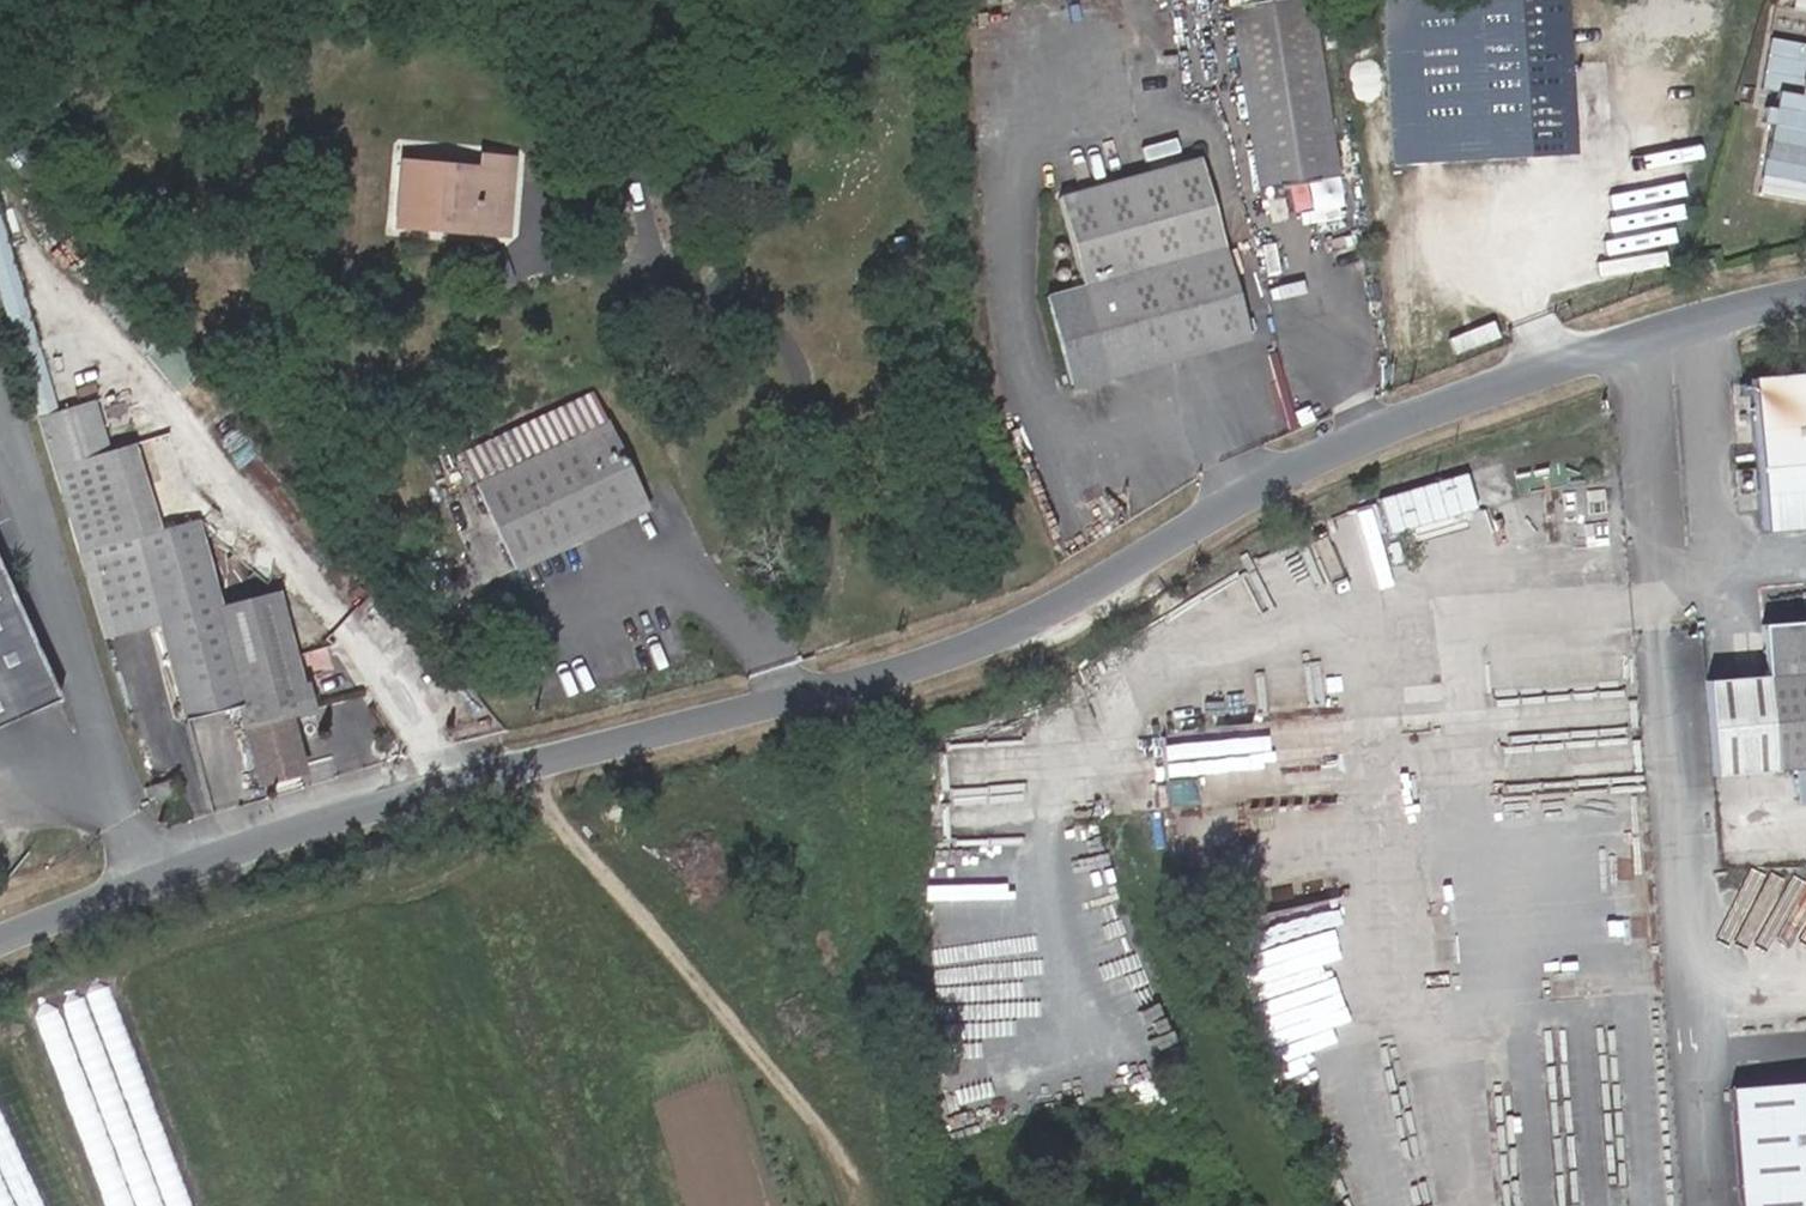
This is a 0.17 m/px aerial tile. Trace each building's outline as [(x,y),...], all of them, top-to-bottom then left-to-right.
[(1352,12),(1369,179),(1550,165),(1536,0),(1514,0),(1352,12)] [(1309,6),(1229,13),(1253,189),(1338,177),(1309,6)] [(1803,102),(1805,84),(1805,51),(1735,41),(1727,92),(1743,94),(1740,111),(1731,110),(1728,125),(1738,127),(1731,180),(1791,188),(1794,170),(1803,172),(1805,156),(1796,154),(1801,121),(1805,122),(1805,102),(1803,102)] [(392,227),(414,228),(415,213),(470,215),(472,163),(394,160),(392,227)] [(1031,302),(1052,392),(1232,349),(1189,167),(1041,203),(1063,294),(1031,302)] [(470,231),(470,215),(415,213),(414,228),(470,231)] [(14,350),(27,396),(47,391),(0,235),(0,304),(14,350)] [(920,335),(905,339),(912,357),(926,351),(920,335)] [(1717,393),(1730,542),(1805,535),(1805,385),(1717,393)] [(459,473),(459,481),(503,563),(635,496),(578,386),(454,446),(447,449),(459,471),(459,473)] [(90,399),(33,416),(103,643),(158,625),(187,717),(242,700),(265,776),(301,765),(283,710),(308,702),(272,585),(219,602),(192,515),(155,527),(128,441),(105,448),(90,399)] [(1391,524),(1478,508),(1472,474),(1384,490),(1391,524)] [(1464,556),(1454,523),(1399,538),(1408,572),(1464,556)] [(56,690),(0,562),(0,714),(56,690)] [(1733,638),(1738,686),(1672,691),(1680,786),(1789,779),(1793,809),(1805,808),(1805,632),(1733,638)] [(143,774),(147,785),(150,794),(173,788),(166,767),(143,774)] [(147,785),(143,774),(131,776),(134,788),(147,785)] [(1695,1072),(1705,1205),(1805,1205),(1805,1063),(1695,1072)]
